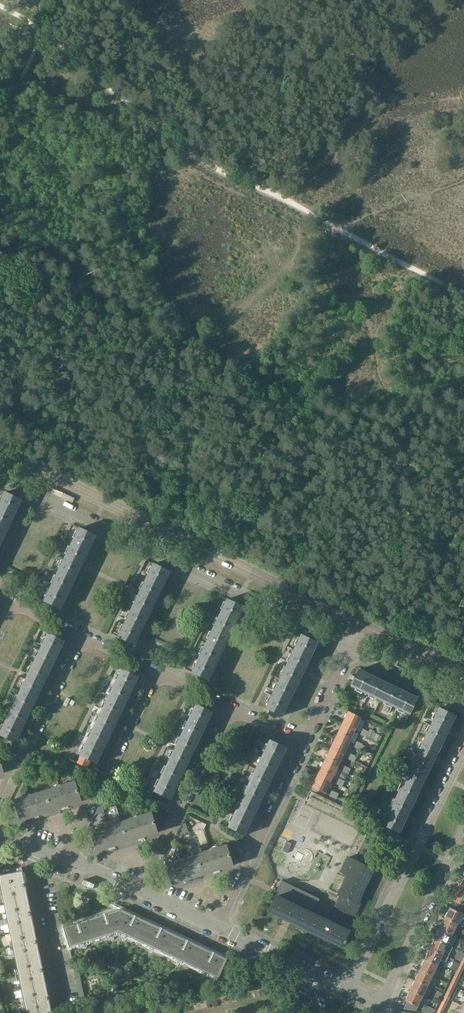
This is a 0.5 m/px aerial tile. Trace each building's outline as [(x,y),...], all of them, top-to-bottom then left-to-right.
[(5,493),(4,495),(2,494),(1,496),(3,497),(0,503),(0,509),(14,516),(21,501),(22,501),(5,493)] [(0,544),(14,516),(0,509),(0,544)] [(96,536),(79,528),(79,529),(78,531),(76,530),(75,532),(77,533),(72,543),(88,551),(95,537),(96,537),(96,536)] [(74,580),(83,563),(88,551),(72,543),(70,547),(68,546),(67,548),(69,549),(61,567),(59,566),(58,567),(60,568),(58,572),(74,580)] [(151,568),(146,579),(162,587),(169,572),(170,573),(170,572),(153,564),(153,565),(152,567),(150,566),(149,567),(151,568)] [(58,572),(56,576),(54,575),(53,577),(55,578),(47,595),(45,594),(44,596),(46,597),(44,601),(61,609),(60,609),(74,580),(58,572)] [(148,616),(159,594),(162,587),(146,579),(144,583),(142,582),(142,583),(144,584),(135,602),(133,601),(132,603),(134,604),(132,608),(148,616)] [(237,622),(243,608),(244,608),(227,600),(226,603),(224,602),(223,603),(225,604),(220,615),(237,622)] [(135,644),(148,616),(132,608),(130,612),(128,611),(128,612),(130,613),(121,631),(119,630),(118,632),(120,633),(118,637),(118,636),(118,637),(135,645),(135,644)] [(220,615),(218,619),(216,618),(216,619),(218,620),(209,638),(207,637),(206,639),(208,640),(206,644),(223,651),(237,622),(220,615)] [(65,641),(48,633),(47,633),(48,633),(46,637),(44,636),(43,638),(45,639),(37,657),(35,656),(34,657),(36,658),(34,662),(50,670),(64,641),(65,641)] [(310,658),(317,644),(318,643),(301,635),(300,636),(301,636),(300,638),(298,637),(297,639),(299,640),(294,650),(310,658)] [(206,644),(205,648),(203,647),(202,648),(204,649),(195,667),(193,666),(192,668),(194,669),(193,672),(192,672),(192,673),(209,681),(209,680),(223,651),(206,644)] [(280,679),(296,687),(310,658),(294,650),(292,654),(290,653),(289,655),(291,656),(283,674),(281,673),(280,674),(282,675),(280,679)] [(32,667),(27,677),(23,685),(21,684),(20,686),(22,687),(20,691),(36,699),(50,670),(34,662),(32,666),(30,665),(30,667),(32,667)] [(110,694),(108,698),(124,706),(138,677),(139,677),(122,668),(121,669),(122,669),(120,673),(118,672),(117,673),(119,674),(110,692),(108,691),(108,693),(110,694)] [(359,669),(351,686),(352,687),(352,686),(355,688),(354,690),(356,691),(357,689),(375,697),(374,699),(375,700),(376,698),(380,700),(388,684),(360,670),(359,669)] [(280,679),(278,683),(276,682),(276,684),(278,685),(269,703),(267,702),(266,703),(268,704),(266,708),(283,716),(296,687),(280,679)] [(388,684),(380,700),(384,702),(383,704),(385,705),(386,703),(404,711),(403,713),(404,714),(405,712),(409,714),(409,715),(417,697),(417,698),(388,684)] [(6,720),(22,728),(36,699),(20,691),(18,695),(16,694),(16,695),(18,696),(9,714),(7,714),(6,715),(8,716),(6,720)] [(96,723),(94,727),(110,735),(124,706),(108,698),(106,702),(104,701),(103,702),(105,703),(97,721),(95,720),(94,722),(96,723)] [(213,712),(196,704),(195,705),(196,705),(194,709),(192,708),(191,709),(193,710),(185,728),(183,727),(182,729),(184,730),(182,734),(198,741),(212,713),(213,712)] [(439,708),(424,737),(441,745),(447,734),(449,728),(455,717),(455,716),(448,713),(445,711),(439,708)] [(349,713),(343,725),(354,730),(360,718),(361,719),(361,718),(352,714),(349,712),(349,713)] [(16,742),(22,728),(6,720),(1,731),(0,730),(0,732),(0,733),(0,735),(16,743),(16,742)] [(343,725),(337,738),(348,743),(354,730),(343,725)] [(80,756),(90,761),(97,764),(97,763),(96,763),(110,735),(94,727),(92,730),(90,729),(90,731),(92,732),(83,750),(81,749),(80,751),(82,752),(80,755),(80,756)] [(198,741),(182,734),(180,737),(178,736),(178,738),(180,739),(171,757),(169,756),(168,757),(170,758),(168,763),(184,770),(198,741)] [(424,737),(410,766),(427,774),(433,762),(435,757),(441,745),(424,737)] [(337,738),(331,750),(342,755),(348,743),(337,738)] [(272,777),(286,748),(287,748),(270,740),(269,740),(270,740),(268,744),(266,743),(265,745),(267,746),(259,764),(257,763),(256,764),(258,765),(256,770),(272,777)] [(331,750),(325,762),(336,768),(342,755),(331,750)] [(87,768),(88,767),(87,767),(90,761),(80,756),(77,762),(77,763),(87,768)] [(325,762),(319,775),(331,780),(336,768),(325,762)] [(166,768),(161,777),(157,786),(155,785),(154,787),(156,787),(154,791),(171,800),(171,799),(184,770),(168,763),(166,766),(164,765),(164,767),(166,768)] [(344,766),(341,771),(347,774),(348,775),(349,774),(351,769),(344,766)] [(410,766),(396,795),(413,803),(419,791),(421,786),(427,774),(410,766)] [(253,775),(249,784),(245,792),(243,791),(242,793),(244,794),(242,799),(258,806),(272,777),(256,770),(254,773),(252,772),(251,774),(253,775)] [(313,787),(325,793),(331,780),(319,775),(313,787)] [(51,810),(62,807),(70,804),(81,801),(81,800),(80,800),(75,783),(75,782),(60,786),(60,784),(58,785),(59,787),(45,791),(51,810)] [(352,782),(349,789),(355,792),(358,785),(352,782)] [(20,820),(32,817),(51,810),(45,791),(31,796),(30,794),(28,795),(29,797),(14,801),(15,802),(21,819),(20,820)] [(396,795),(382,824),(399,833),(405,820),(407,815),(413,803),(396,795)] [(240,803),(235,812),(231,822),(229,821),(228,822),(230,823),(228,827),(245,835),(258,806),(242,799),(240,802),(238,801),(238,802),(240,803)] [(345,801),(342,806),(351,811),(352,810),(354,806),(345,801)] [(304,806),(289,838),(305,846),(308,841),(318,846),(331,819),(304,806)] [(127,842),(137,838),(146,835),(157,832),(157,831),(156,831),(151,814),(151,813),(137,818),(136,816),(134,816),(134,818),(121,823),(127,842)] [(96,851),(108,848),(127,842),(121,823),(107,827),(107,825),(104,826),(105,828),(90,832),(91,833),(97,850),(96,850),(96,851)] [(287,841),(282,851),(287,853),(291,844),(287,841)] [(202,874),(213,871),(221,868),(233,864),(232,864),(226,846),(227,846),(227,845),(212,851),(211,849),(209,849),(210,851),(196,856),(202,874)] [(172,884),(183,881),(202,874),(196,856),(183,860),(182,858),(180,859),(181,861),(166,865),(166,866),(167,866),(172,883),(172,884)] [(276,897),(269,911),(283,918),(284,917),(291,920),(290,922),(291,922),(326,939),(331,941),(341,946),(342,947),(343,943),(345,944),(346,941),(345,940),(349,932),(349,931),(348,931),(343,929),(347,922),(350,923),(351,923),(352,920),(360,904),(358,903),(372,874),(372,873),(373,872),(374,870),(354,861),(349,859),(347,858),(340,872),(347,875),(338,895),(340,896),(339,899),(332,914),(335,916),(331,923),(310,913),(312,910),(314,911),(316,907),(320,899),(282,881),(278,889),(276,893),(278,894),(277,896),(276,896),(276,897)] [(2,875),(0,875),(0,887),(26,1012),(50,1012),(52,1012),(38,944),(34,928),(32,916),(29,900),(26,888),(23,874),(22,871),(2,875)] [(453,900),(463,905),(463,892),(458,890),(453,900)] [(227,959),(228,956),(115,904),(114,906),(120,909),(119,932),(218,979),(227,959)] [(69,948),(119,932),(120,909),(114,906),(113,908),(62,925),(63,927),(69,948)] [(445,918),(457,924),(461,926),(463,921),(463,920),(463,917),(463,915),(449,908),(445,918)] [(445,918),(440,928),(452,934),(457,924),(445,918)] [(440,928),(435,938),(448,944),(452,934),(440,928)] [(435,938),(430,949),(442,955),(446,957),(448,958),(453,947),(451,946),(448,944),(435,938)] [(430,949),(425,959),(437,965),(440,960),(446,963),(448,958),(446,957),(442,955),(430,949)] [(425,959),(420,969),(433,975),(435,970),(437,965),(425,959)] [(78,968),(74,969),(81,1007),(149,993),(148,988),(85,1001),(78,968)] [(420,969),(415,980),(428,986),(433,975),(420,969)] [(415,980),(410,990),(423,996),(428,986),(415,980)] [(407,1002),(404,1009),(416,1011),(418,1007),(423,996),(410,990),(405,1000),(405,1001),(407,1002)] [(442,999),(440,1005),(445,1008),(448,1002),(442,999)] [(422,1012),(429,1012),(434,1012),(436,1010),(426,1005),(422,1012)]
